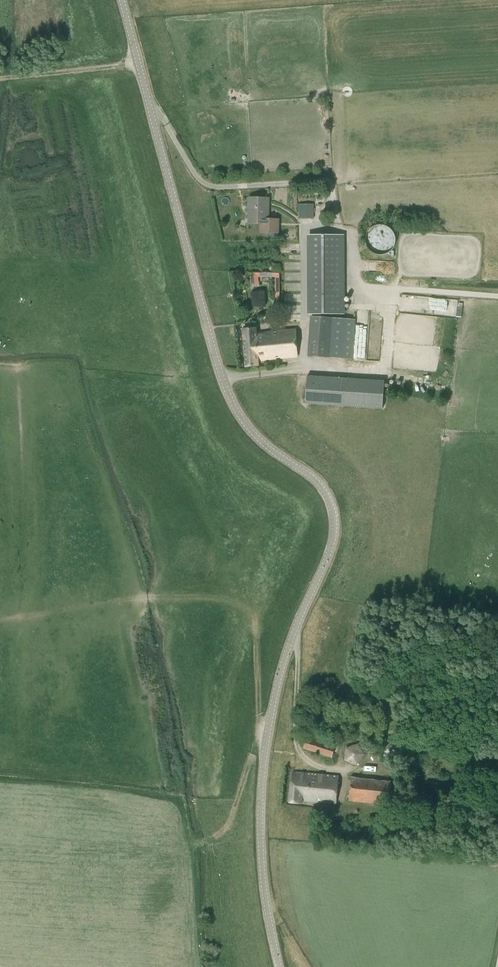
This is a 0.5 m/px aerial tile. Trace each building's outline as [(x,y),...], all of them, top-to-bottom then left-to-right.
[(268,224),(269,198),(250,198),(249,223),(268,224)] [(380,255),(381,255),(383,255),(384,255),(385,255),(386,254),(389,253),(390,253),(391,252),(392,251),(393,250),(394,249),(394,248),(395,247),(395,245),(396,244),(396,243),(396,241),(396,240),(396,239),(396,238),(396,236),(395,235),(395,234),(394,233),(394,231),(393,230),(392,229),(391,229),(390,228),(389,227),(388,226),(386,226),(385,225),(384,225),(383,225),(381,225),(380,225),(379,225),(377,225),(376,226),(375,226),(374,227),(372,228),(371,228),(370,229),(370,230),(369,231),(368,233),(367,234),(367,235),(366,236),(366,237),(366,239),(366,240),(366,241),(366,243),(366,244),(367,245),(367,247),(368,248),(369,249),(370,250),(370,251),(371,252),(372,253),(374,253),(375,254),(376,254),(377,255),(379,255),(380,255)] [(307,235),(308,314),(345,314),(345,235),(307,235)] [(267,291),(253,291),(254,305),(267,304),(267,291)] [(450,300),(447,314),(460,317),(464,303),(450,300)] [(379,352),(383,316),(372,315),(371,326),(358,325),(356,337),(367,338),(365,350),(379,352)] [(353,359),(356,319),(312,316),(309,356),(353,359)] [(257,333),(257,329),(244,329),(246,366),(258,365),(258,360),(297,357),(296,330),(257,333)] [(306,403),(383,408),(385,381),(308,376),(306,403)] [(331,758),(334,748),(307,739),(304,749),(331,758)] [(344,761),(362,764),(365,746),(347,743),(344,761)] [(336,803),(339,777),(293,773),(290,803),(302,804),(302,801),(336,803)] [(363,784),(361,802),(389,804),(390,787),(363,784)]
